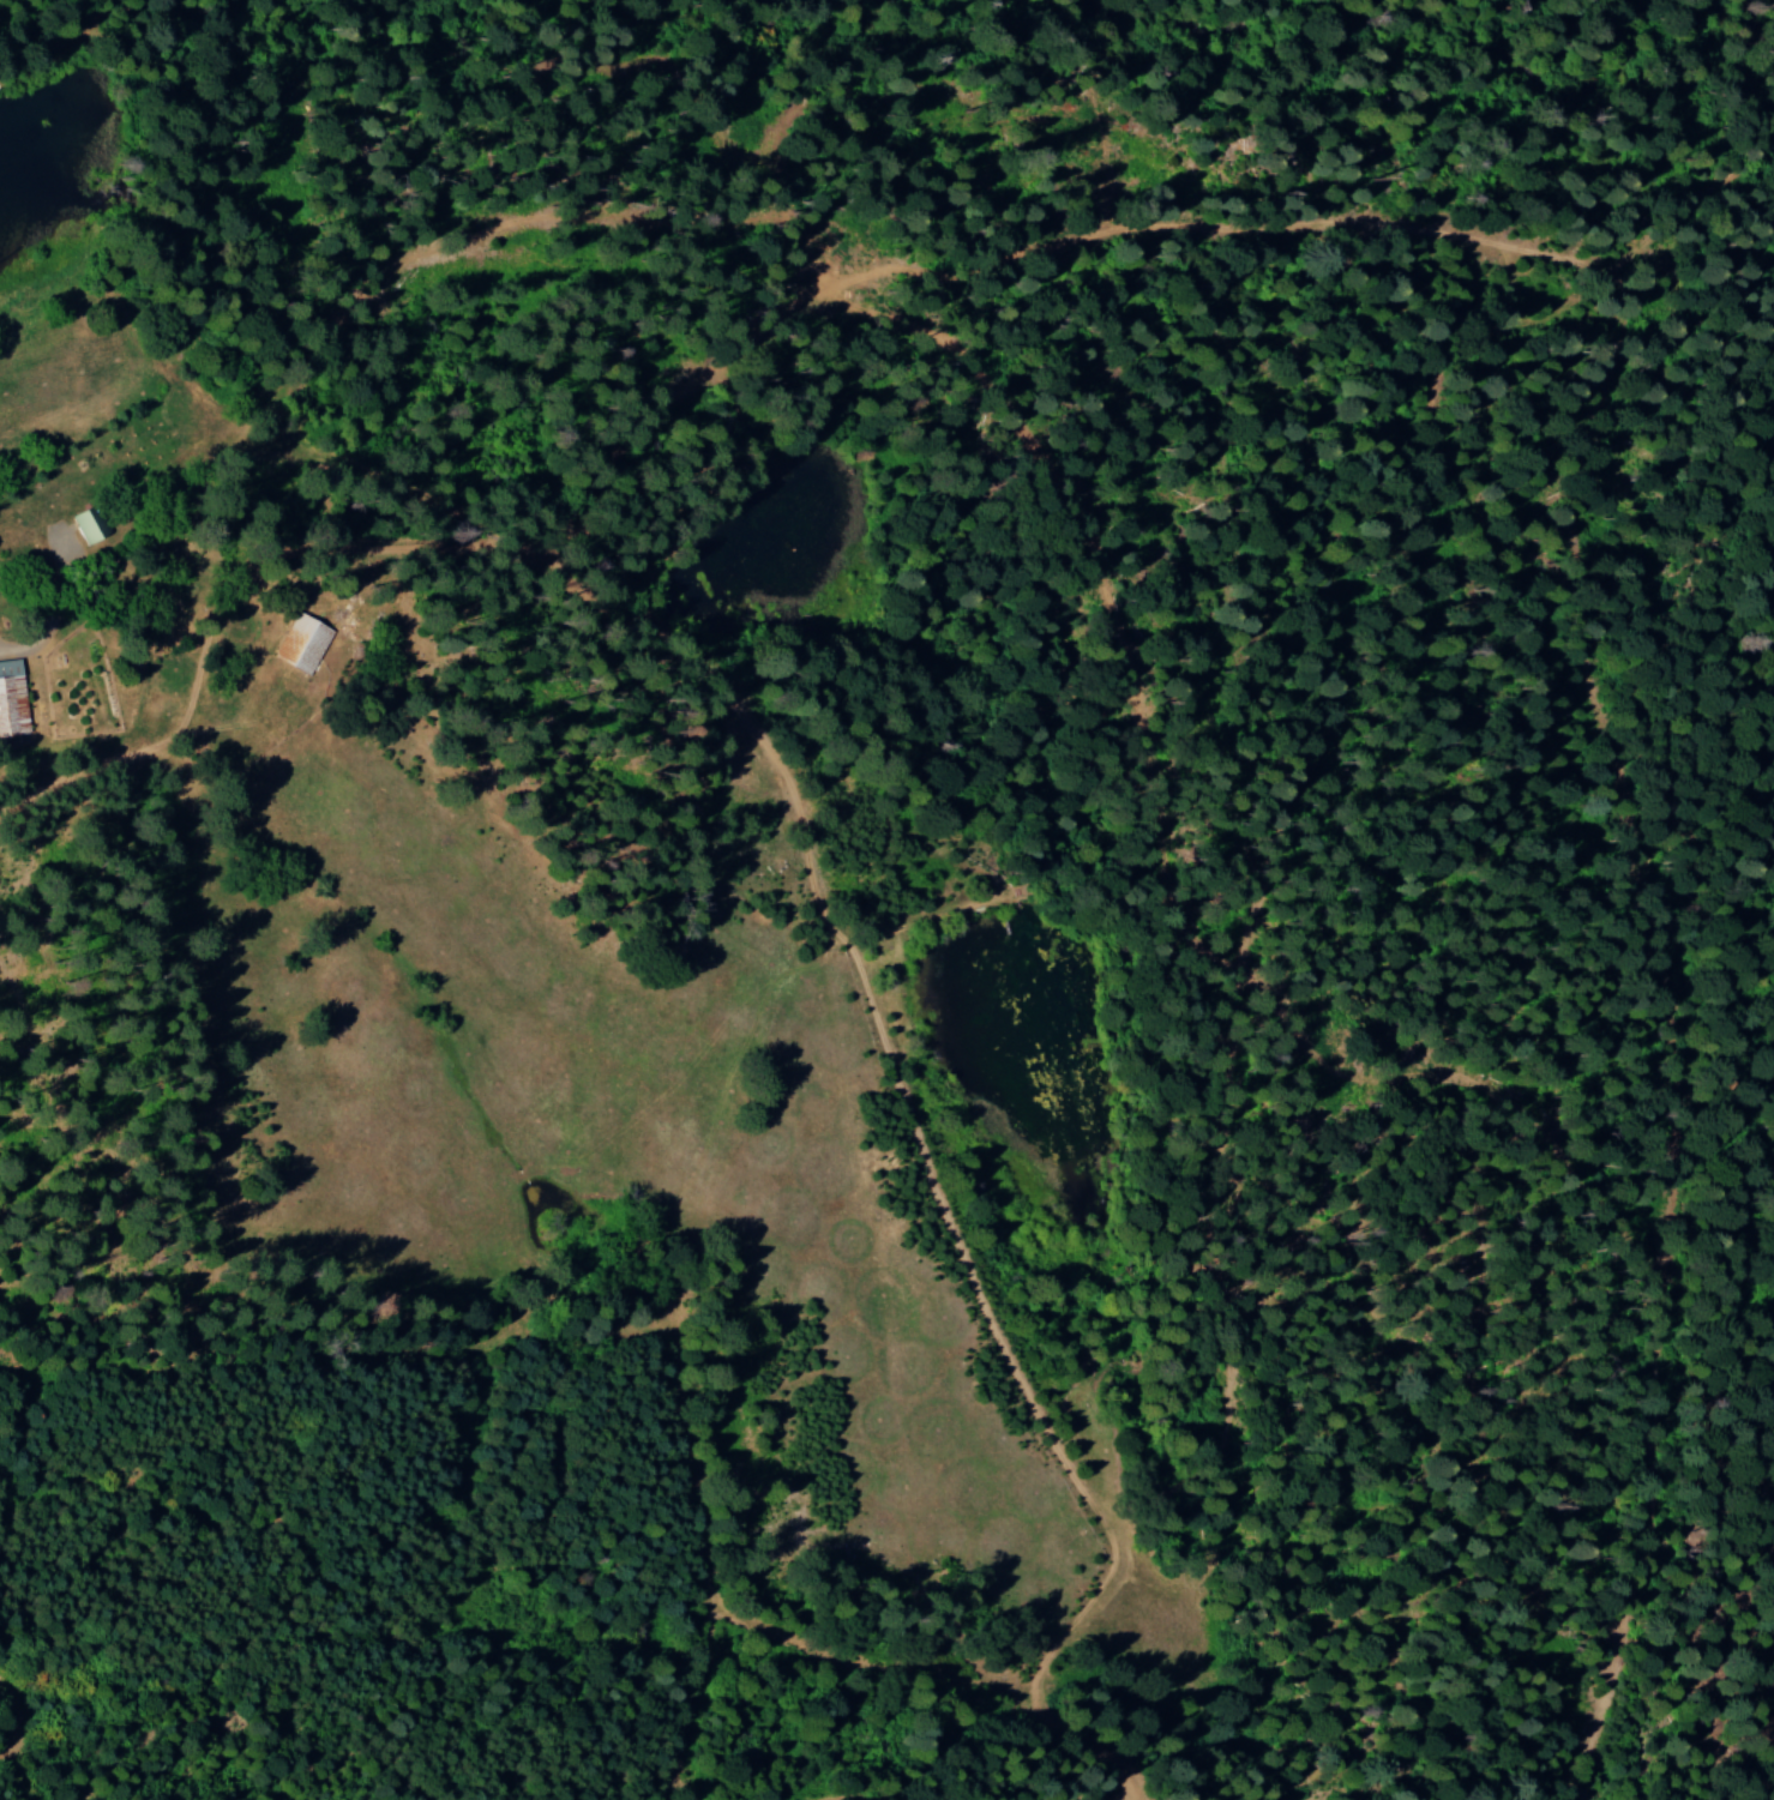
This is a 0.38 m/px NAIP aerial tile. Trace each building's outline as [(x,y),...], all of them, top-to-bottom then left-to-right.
[(108,535),(97,504),(72,512),(83,544),(108,535)] [(273,656),(310,675),(334,630),(296,611),(273,656)] [(29,733),(22,659),(0,661),(0,736),(29,733)]
